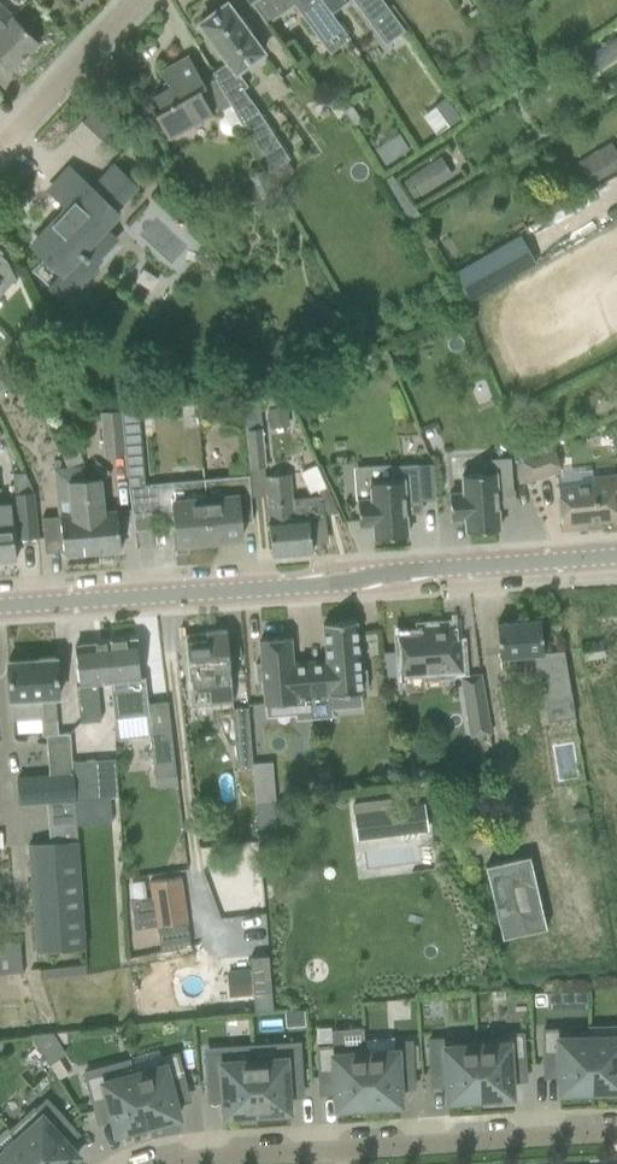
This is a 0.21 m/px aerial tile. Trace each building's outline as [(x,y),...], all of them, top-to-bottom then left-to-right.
[(250,3),(266,25),(268,24),(267,23),(295,4),(320,39),(341,25),(324,0),(309,0),(304,4),(301,0),(248,0),(250,3)] [(385,45),(404,30),(382,0),(352,0),(385,45)] [(491,10),(505,0),(484,0),(491,10)] [(227,3),(199,23),(229,64),(226,66),(225,64),(212,73),(234,110),(244,129),(266,174),(290,159),(262,115),(252,103),(249,105),(239,93),(248,86),(237,71),(263,52),(249,33),(252,31),(241,16),(238,18),(227,3)] [(12,17),(0,5),(0,67),(7,74),(39,43),(12,17)] [(601,47),(587,56),(596,71),(611,61),(601,47)] [(206,88),(200,77),(188,56),(161,71),(170,87),(153,97),(161,112),(155,115),(170,140),(213,115),(199,92),(206,88)] [(445,98),(434,106),(449,127),(460,119),(445,98)] [(616,169),(616,153),(611,143),(577,163),(591,185),(616,169)] [(421,196),(452,176),(441,157),(409,177),(409,178),(403,181),(414,199),(420,195),(421,196)] [(68,208),(32,246),(50,262),(60,272),(48,285),(62,299),(75,286),(77,288),(95,269),(90,263),(115,236),(106,227),(118,214),(115,211),(137,187),(114,165),(92,190),(87,186),(69,169),(50,190),(68,208)] [(520,235),(453,273),(469,301),(536,263),(520,235)] [(0,267),(0,297),(16,279),(6,261),(0,267)] [(318,385),(302,386),(303,401),(318,400),(318,385)] [(259,400),(243,401),(245,431),(261,429),(260,406),(259,400)] [(210,404),(198,405),(199,418),(211,416),(210,404)] [(125,454),(128,487),(130,487),(122,410),(100,412),(104,456),(125,454)] [(248,469),(266,468),(263,429),(261,429),(245,431),(248,469)] [(141,438),(125,440),(130,487),(145,486),(145,485),(141,438)] [(528,483),(560,472),(552,447),(520,458),(528,483)] [(497,497),(513,496),(510,458),(482,460),(483,474),(462,476),(463,493),(449,494),(451,520),(465,519),(466,532),(499,529),(497,497)] [(405,503),(421,502),(418,464),(390,466),(391,481),(370,482),(371,499),(357,500),(359,526),(373,525),(374,538),(407,536),(405,503)] [(86,479),(84,479),(83,466),(54,469),(58,517),(42,519),(45,553),(63,551),(64,555),(92,553),(86,479)] [(316,466),(302,471),(309,491),(323,486),(316,466)] [(39,538),(34,492),(25,474),(12,474),(13,484),(12,495),(17,541),(39,538)] [(592,477),(593,484),(558,487),(562,530),(587,527),(586,523),(616,520),(614,502),(616,501),(616,474),(592,477)] [(204,480),(209,542),(241,539),(238,508),(251,507),(248,476),(204,480)] [(294,517),(293,497),(291,476),(265,478),(266,495),(272,556),(312,553),(311,543),(327,542),(324,514),(323,514),(294,517)] [(117,508),(104,509),(101,478),(86,479),(92,553),(103,552),(106,554),(115,553),(117,550),(120,550),(117,508)] [(209,543),(209,542),(204,480),(150,484),(152,516),(175,514),(177,543),(176,543),(176,546),(209,543)] [(327,488),(317,492),(318,496),(319,502),(322,501),(323,514),(324,514),(337,512),(327,488)] [(4,561),(7,563),(10,563),(13,560),(15,560),(12,520),(0,521),(0,561),(4,561)] [(562,651),(543,653),(541,620),(497,623),(500,658),(533,655),(537,674),(540,674),(542,685),(541,685),(542,692),(544,692),(549,722),(575,717),(564,650),(562,651)] [(309,661),(310,669),(314,719),(332,717),(330,696),(362,693),(362,689),(368,689),(366,669),(360,669),(356,621),(323,624),(326,660),(309,661)] [(460,641),(453,641),(451,625),(422,627),(422,634),(399,635),(400,651),(384,652),(389,684),(403,683),(404,692),(424,691),(423,674),(462,671),(460,641)] [(206,634),(186,635),(190,683),(210,681),(212,704),(232,703),(230,680),(226,630),(206,632),(206,634)] [(143,678),(140,678),(135,639),(105,643),(109,681),(123,680),(127,718),(147,716),(143,678)] [(314,719),(310,669),(309,661),(293,662),(291,639),(259,641),(261,663),(255,664),(256,683),(262,682),(264,703),(294,701),(296,720),(314,719)] [(582,644),(581,644),(584,661),(604,657),(601,641),(582,644)] [(98,683),(109,681),(105,643),(75,646),(79,685),(76,685),(80,722),(102,719),(98,683)] [(58,702),(57,682),(55,658),(38,659),(38,665),(26,666),(26,664),(9,662),(9,661),(8,661),(10,703),(11,703),(13,722),(41,720),(43,737),(46,737),(49,775),(16,778),(18,805),(46,803),(49,843),(28,845),(35,953),(87,949),(77,826),(72,761),(70,732),(57,733),(55,702),(58,702)] [(471,736),(490,733),(480,674),(461,677),(471,736)] [(253,764),(248,708),(233,710),(239,770),(253,768),(253,764)] [(171,728),(149,730),(150,733),(155,776),(155,778),(176,775),(171,728)] [(109,796),(118,795),(115,758),(72,761),(77,826),(112,823),(109,796)] [(253,768),(255,802),(274,800),(275,800),(271,763),(253,764),(253,768)] [(389,800),(353,804),(357,840),(427,831),(423,805),(390,809),(389,800)] [(502,940),(546,930),(529,857),(486,868),(502,940)] [(187,926),(187,922),(180,877),(149,882),(151,898),(131,900),(134,929),(158,926),(161,949),(190,945),(187,926)] [(219,916),(195,919),(195,920),(198,942),(223,938),(219,916)] [(20,973),(19,940),(0,941),(0,974),(20,973)] [(232,977),(234,997),(253,995),(251,976),(232,977)] [(272,994),(253,996),(254,1011),(274,1010),(272,994)] [(304,1010),(285,1012),(286,1026),(305,1025),(304,1010)] [(590,1027),(591,1091),(594,1091),(594,1092),(595,1092),(595,1091),(599,1091),(599,1092),(600,1092),(600,1091),(604,1091),(604,1092),(605,1092),(605,1091),(609,1090),(610,1091),(611,1091),(611,1090),(616,1090),(616,1026),(590,1027)] [(589,1091),(591,1091),(590,1027),(589,1027),(589,1033),(560,1033),(560,1029),(543,1030),(544,1064),(559,1064),(560,1091),(572,1091),(572,1092),(573,1092),(573,1091),(578,1091),(578,1092),(579,1092),(579,1091),(583,1091),(583,1092),(584,1092),(584,1091),(588,1091),(588,1092),(589,1092),(589,1091)] [(51,1032),(29,1034),(47,1062),(64,1052),(51,1032)] [(510,1069),(525,1067),(523,1033),(506,1034),(506,1038),(475,1040),(480,1098),(482,1098),(482,1099),(483,1099),(483,1098),(487,1098),(487,1099),(488,1099),(488,1098),(492,1097),(492,1098),(493,1098),(493,1097),(498,1097),(498,1098),(499,1098),(499,1097),(511,1096),(510,1069)] [(475,1040),(445,1042),(444,1038),(429,1039),(431,1074),(446,1073),(448,1100),(461,1099),(461,1100),(462,1100),(462,1099),(466,1099),(466,1100),(467,1100),(467,1099),(471,1099),(471,1100),(472,1100),(472,1099),(477,1098),(477,1099),(478,1099),(478,1098),(480,1098),(475,1040)] [(398,1076),(413,1075),(411,1041),(395,1042),(396,1051),(366,1053),(365,1048),(364,1048),(368,1106),(370,1106),(370,1107),(371,1107),(371,1106),(376,1105),(376,1106),(377,1106),(377,1105),(381,1105),(381,1106),(382,1106),(382,1105),(386,1105),(386,1106),(387,1106),(387,1105),(400,1104),(398,1076)] [(364,1048),(334,1050),(334,1046),(317,1047),(319,1081),(335,1080),(336,1108),(349,1107),(349,1108),(350,1108),(350,1107),(354,1107),(354,1108),(355,1108),(355,1107),(360,1106),(360,1107),(361,1107),(361,1106),(365,1106),(365,1107),(366,1107),(366,1106),(368,1106),(364,1048)] [(286,1084),(302,1083),(300,1048),(284,1049),(284,1059),(253,1061),(257,1113),(259,1113),(259,1114),(260,1114),(260,1113),(264,1113),(264,1114),(265,1114),(265,1113),(269,1112),(269,1114),(270,1113),(270,1112),(275,1112),(275,1113),(276,1113),(276,1112),(288,1111),(286,1084)] [(171,1090),(186,1086),(177,1053),(161,1057),(163,1066),(134,1074),(148,1125),(150,1124),(150,1125),(151,1125),(151,1124),(155,1123),(155,1124),(156,1124),(156,1123),(160,1122),(160,1123),(161,1122),(161,1121),(165,1120),(165,1121),(166,1121),(166,1120),(178,1117),(171,1090)] [(253,1061),(222,1063),(221,1053),(205,1055),(208,1089),(223,1088),(225,1115),(238,1115),(238,1116),(239,1116),(239,1115),(243,1114),(243,1115),(244,1115),(244,1114),(248,1114),(248,1115),(249,1115),(249,1114),(253,1114),(254,1115),(254,1113),(257,1113),(253,1061)] [(130,1059),(84,1072),(86,1077),(95,1111),(110,1107),(114,1121),(117,1133),(129,1130),(129,1131),(130,1131),(130,1130),(134,1129),(135,1130),(135,1129),(135,1128),(139,1127),(140,1128),(141,1128),(140,1127),(145,1126),(145,1127),(146,1127),(145,1126),(148,1125),(134,1074),(130,1059)] [(70,1124),(47,1099),(35,1109),(34,1108),(10,1129),(42,1163),(68,1163),(77,1155),(59,1135),(70,1124)] [(10,1129),(10,1130),(18,1139),(0,1155),(0,1163),(42,1163),(10,1129)]
